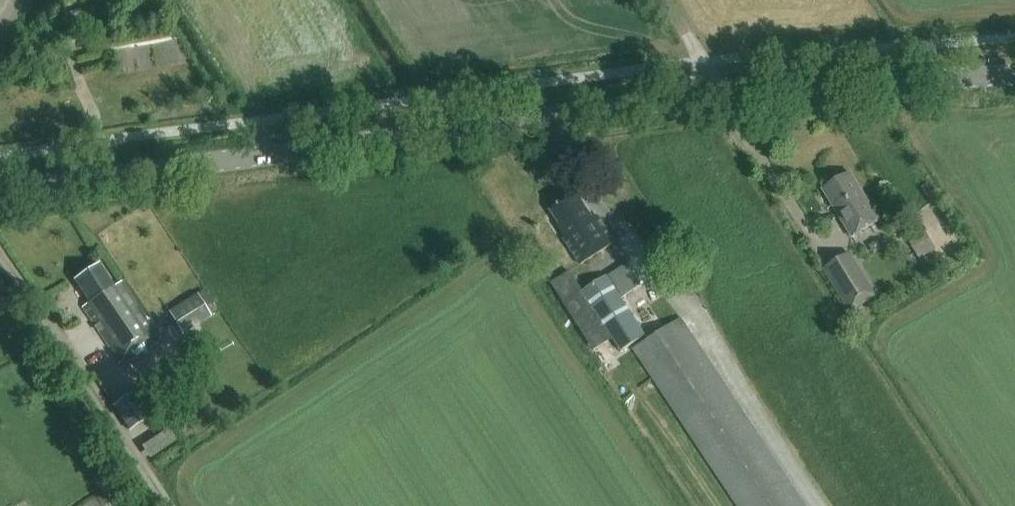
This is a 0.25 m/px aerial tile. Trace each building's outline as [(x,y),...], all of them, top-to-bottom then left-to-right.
[(853,237),(880,221),(850,172),(823,189),(853,237)] [(577,195),(552,211),(560,224),(558,225),(566,237),(564,238),(581,263),(614,242),(599,218),(594,221),(577,195)] [(909,242),(919,259),(931,253),(936,250),(926,232),(920,236),(909,242)] [(851,254),(826,269),(851,311),(877,295),(851,254)] [(153,335),(155,334),(120,282),(114,286),(98,264),(75,280),(90,302),(84,305),(122,360),(155,337),(153,335)] [(614,356),(646,336),(607,276),(564,303),(594,351),(605,343),(614,356)] [(209,317),(196,295),(169,311),(179,327),(194,318),(198,324),(209,317)] [(681,318),(633,349),(737,505),(805,505),(681,318)] [(155,402),(145,388),(133,396),(130,393),(113,405),(131,432),(148,420),(142,411),(155,402)]
